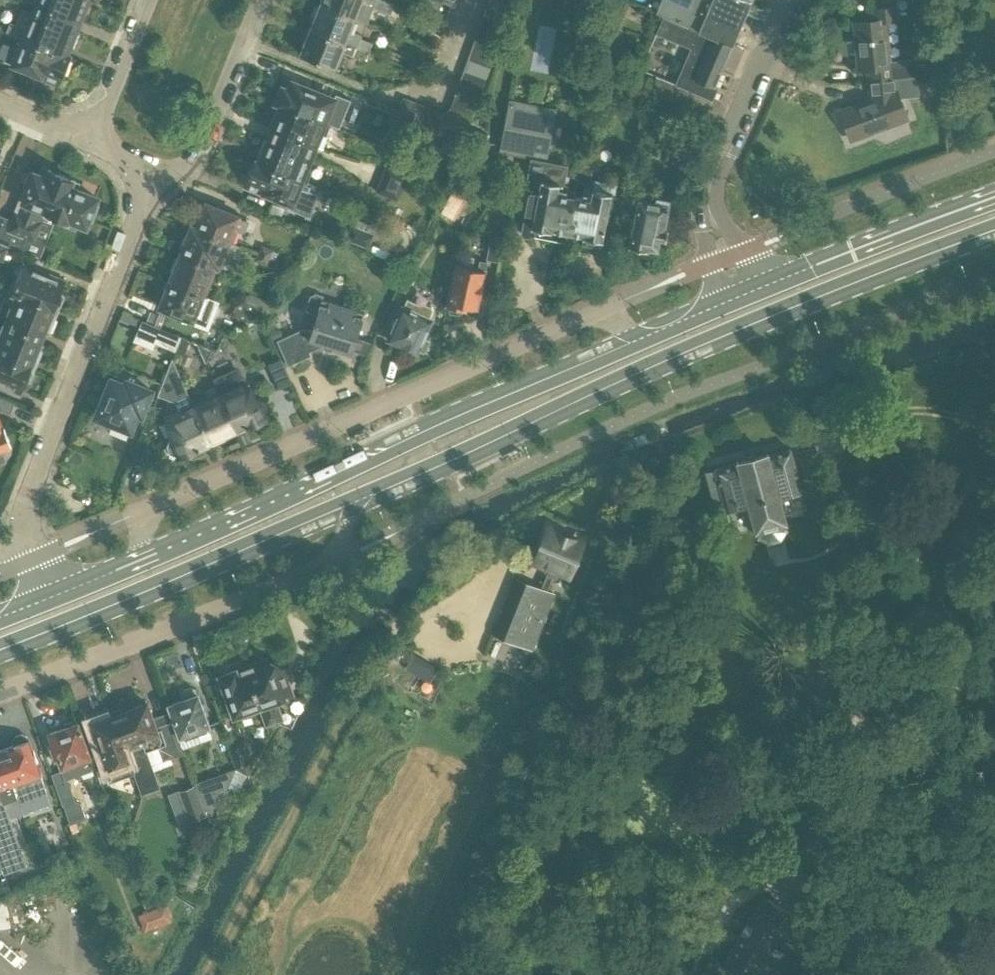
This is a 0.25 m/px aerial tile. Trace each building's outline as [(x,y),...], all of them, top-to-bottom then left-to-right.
[(38,2),(36,8),(79,25),(89,0),(39,0),(38,2)] [(354,18),(368,23),(374,8),(385,12),(388,4),(379,0),(322,0),(320,4),(354,18)] [(508,0),(492,0),(489,8),(509,16),(514,2),(508,0)] [(732,45),(751,1),(747,0),(660,0),(655,12),(663,16),(732,45)] [(313,21),(316,21),(312,30),(368,53),(373,42),(361,38),(362,35),(353,32),(357,22),(353,20),(354,18),(320,4),(313,21)] [(857,39),(860,70),(867,70),(868,80),(918,75),(916,58),(890,61),(886,23),(900,21),(898,5),(873,8),(874,22),(855,24),(856,28),(853,29),(854,38),(857,39)] [(6,32),(16,36),(17,34),(67,54),(79,25),(36,8),(34,14),(22,9),(16,24),(10,22),(6,32)] [(509,16),(489,8),(484,21),(505,28),(509,16)] [(655,34),(691,49),(676,84),(712,99),(717,87),(715,86),(733,45),(732,45),(663,16),(655,34)] [(505,28),(484,21),(480,33),(500,40),(505,28)] [(309,37),(307,36),(300,53),(334,67),(340,52),(365,62),(368,53),(312,30),(309,37)] [(500,40),(480,33),(476,45),(496,53),(500,40)] [(9,44),(3,59),(60,82),(71,56),(67,54),(17,34),(16,36),(12,45),(9,44)] [(496,53),(476,45),(471,58),(491,65),(496,53)] [(491,65),(471,58),(467,70),(487,77),(491,65)] [(487,77),(467,70),(462,82),(482,90),(487,77)] [(941,94),(940,73),(928,74),(929,95),(941,94)] [(868,80),(870,100),(841,111),(852,139),(907,119),(900,101),(920,100),(918,75),(868,80)] [(283,87),(276,102),(284,105),(324,122),(327,115),(333,117),(339,101),(292,82),(289,89),(283,87)] [(482,90),(462,82),(458,95),(478,102),(482,90)] [(669,99),(682,105),(705,115),(712,100),(712,99),(676,84),(669,99)] [(478,102),(458,95),(453,107),(473,114),(478,102)] [(425,106),(404,98),(399,111),(420,119),(420,118),(425,106)] [(551,229),(557,230),(556,239),(565,240),(566,232),(574,196),(575,191),(567,189),(569,184),(564,183),(568,165),(547,161),(557,110),(511,100),(501,150),(532,157),(525,191),(530,192),(522,232),(549,238),(551,229)] [(284,105),(280,114),(275,113),(270,126),(274,128),(272,133),(313,150),(321,133),(326,135),(330,124),(324,122),(284,105)] [(425,106),(420,118),(440,126),(444,113),(425,106)] [(453,108),(444,113),(440,126),(466,135),(473,114),(453,107),(453,108)] [(394,124),(415,131),(420,119),(399,111),(394,124)] [(272,133),(269,141),(265,139),(259,152),(264,154),(260,162),(302,179),(307,182),(312,170),(306,168),(313,150),(272,133)] [(566,232),(584,235),(582,244),(600,248),(611,193),(615,194),(616,184),(595,180),(593,190),(589,189),(599,137),(586,134),(576,182),(584,184),(582,197),(574,196),(566,232)] [(296,212),(305,216),(305,217),(312,220),(316,209),(314,208),(317,200),(319,200),(323,193),(315,190),(317,186),(307,182),(302,179),(260,162),(256,160),(246,184),(290,202),(286,211),(295,214),(296,212)] [(381,178),(404,188),(409,174),(386,166),(381,178)] [(10,247),(10,245),(20,249),(26,234),(33,238),(40,222),(38,221),(42,209),(49,211),(48,213),(65,220),(66,218),(86,226),(88,220),(92,221),(99,204),(94,202),(97,197),(77,188),(80,182),(43,167),(40,174),(31,170),(24,188),(29,190),(19,214),(17,214),(14,221),(0,215),(0,243),(10,247)] [(404,188),(381,178),(376,193),(399,201),(404,188)] [(453,185),(439,212),(454,220),(468,193),(453,185)] [(656,200),(639,197),(628,253),(646,256),(648,247),(659,249),(661,238),(666,239),(668,229),(664,228),(670,198),(656,196),(656,200)] [(198,212),(192,226),(229,241),(234,227),(241,230),(246,218),(206,202),(203,211),(198,212)] [(200,259),(215,264),(226,269),(232,255),(236,257),(241,247),(228,242),(229,241),(192,226),(189,236),(185,234),(179,248),(183,250),(180,256),(197,263),(200,259)] [(369,248),(374,235),(353,227),(348,239),(369,248)] [(498,261),(503,241),(492,238),(488,259),(498,261)] [(3,262),(10,247),(0,243),(0,261),(3,262)] [(274,249),(262,245),(259,253),(276,259),(278,252),(274,251),(274,249)] [(374,254),(396,263),(399,255),(377,247),(374,254)] [(276,259),(259,253),(256,261),(275,269),(278,260),(276,259)] [(171,270),(175,271),(171,281),(207,296),(211,285),(207,284),(215,264),(200,259),(197,263),(180,256),(180,259),(176,257),(171,270)] [(456,265),(448,306),(465,309),(466,306),(477,309),(480,296),(482,297),(484,283),(483,283),(487,264),(481,262),(479,270),(472,268),(474,261),(459,258),(458,265),(456,265)] [(24,266),(18,281),(13,279),(9,288),(14,290),(56,307),(65,282),(24,266)] [(160,307),(180,315),(179,318),(192,323),(199,305),(203,307),(207,296),(171,281),(160,307)] [(0,311),(0,319),(2,320),(44,337),(47,329),(50,330),(56,318),(52,316),(56,307),(14,290),(9,288),(0,311)] [(227,308),(241,313),(242,311),(272,323),(280,303),(266,297),(265,299),(251,294),(244,295),(242,301),(232,297),(227,308)] [(314,333),(305,330),(278,342),(289,368),(312,357),(310,352),(326,345),(352,354),(364,314),(323,300),(324,296),(316,294),(311,297),(307,313),(319,317),(314,333)] [(389,339),(416,352),(417,350),(423,353),(426,351),(430,342),(429,339),(423,336),(431,321),(429,320),(433,311),(432,307),(423,304),(418,306),(414,304),(408,301),(405,308),(404,308),(399,317),(398,316),(392,329),(393,330),(389,339)] [(32,366),(36,356),(40,357),(45,344),(41,343),(44,337),(2,320),(0,325),(0,354),(32,366)] [(133,341),(162,353),(171,332),(142,320),(133,341)] [(185,355),(189,342),(181,339),(176,352),(185,355)] [(22,391),(32,366),(0,354),(0,382),(22,391)] [(170,453),(176,456),(179,454),(180,457),(199,448),(200,450),(212,445),(194,406),(172,358),(158,395),(169,400),(164,420),(167,418),(175,436),(171,437),(172,440),(169,441),(167,447),(170,453)] [(236,370),(214,380),(221,394),(238,433),(249,428),(248,426),(266,418),(266,416),(269,415),(271,409),(268,402),(262,399),(259,401),(258,399),(254,400),(247,383),(243,384),(236,370)] [(285,370),(273,375),(284,396),(297,390),(285,370)] [(97,415),(114,422),(112,426),(128,433),(130,428),(131,428),(138,412),(141,413),(151,389),(114,374),(97,415)] [(238,433),(221,394),(194,406),(212,445),(238,433)] [(0,397),(0,409),(10,413),(15,402),(0,397)] [(0,423),(0,464),(14,459),(0,423)] [(657,427),(646,432),(650,441),(650,442),(661,438),(660,436),(657,427)] [(755,532),(757,531),(758,536),(770,541),(780,539),(785,530),(784,524),(788,523),(781,497),(803,491),(791,448),(768,454),(768,453),(738,461),(738,463),(715,468),(723,503),(725,511),(748,505),(755,532)] [(665,459),(661,451),(655,454),(659,462),(665,459)] [(570,575),(583,543),(547,529),(535,561),(570,575)] [(517,578),(494,633),(533,649),(555,593),(517,578)] [(415,654),(406,669),(430,684),(440,669),(415,654)] [(248,670),(263,709),(259,710),(265,727),(284,720),(278,703),(289,699),(289,697),(290,696),(281,672),(283,666),(264,659),(262,664),(248,670)] [(235,671),(220,676),(238,725),(256,720),(253,712),(259,710),(263,709),(248,670),(236,674),(235,671)] [(183,698),(167,704),(170,712),(169,712),(182,748),(212,738),(208,725),(211,724),(200,692),(196,693),(195,688),(190,687),(183,689),(181,693),(183,698)] [(96,742),(88,744),(93,758),(99,776),(101,782),(105,781),(103,774),(110,771),(131,764),(142,794),(161,788),(153,765),(164,761),(184,753),(182,748),(169,712),(155,717),(149,699),(114,712),(89,721),(96,742)] [(64,805),(70,823),(69,824),(72,833),(80,830),(77,822),(80,824),(82,820),(86,818),(81,803),(76,801),(68,779),(75,776),(79,778),(82,774),(96,769),(92,759),(93,758),(83,731),(81,732),(78,723),(50,733),(53,742),(51,743),(57,760),(61,770),(62,770),(52,774),(63,805),(64,805)] [(1,875),(28,866),(7,807),(48,793),(41,773),(38,763),(39,763),(35,750),(33,750),(30,740),(29,740),(27,736),(22,733),(15,736),(13,741),(15,745),(14,746),(15,746),(0,752),(0,872),(1,875)] [(241,738),(227,743),(236,769),(249,774),(254,762),(249,759),(241,738)] [(229,787),(239,792),(249,774),(236,769),(229,787)] [(196,785),(195,785),(179,791),(190,822),(207,816),(208,815),(196,785)] [(793,912),(767,898),(757,904),(723,966),(739,974),(772,974),(787,948),(777,942),(793,912)] [(165,905),(140,915),(145,930),(171,920),(165,905)]
